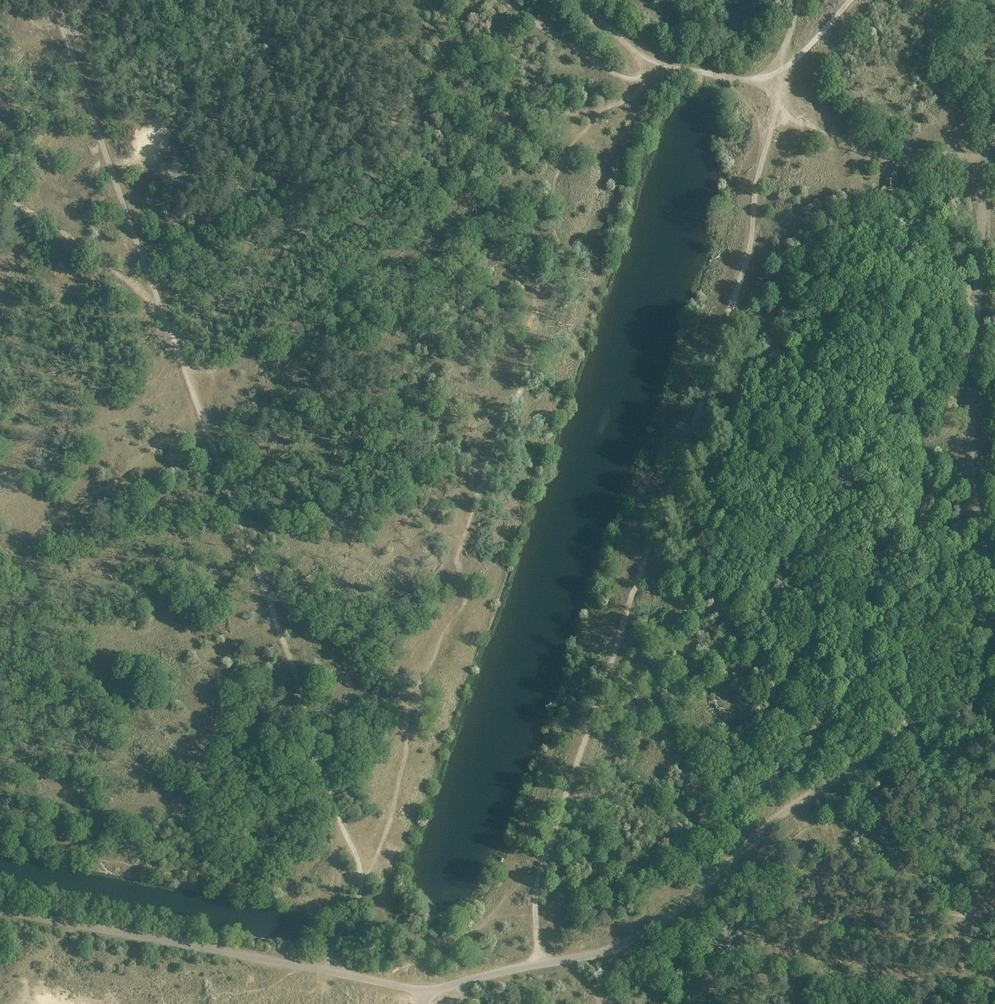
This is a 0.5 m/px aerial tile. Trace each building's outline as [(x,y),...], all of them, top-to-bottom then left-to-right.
[(894,180),(886,180),(886,190),(894,190),(894,180)] [(675,429),(682,431),(684,423),(678,421),(675,429)]
